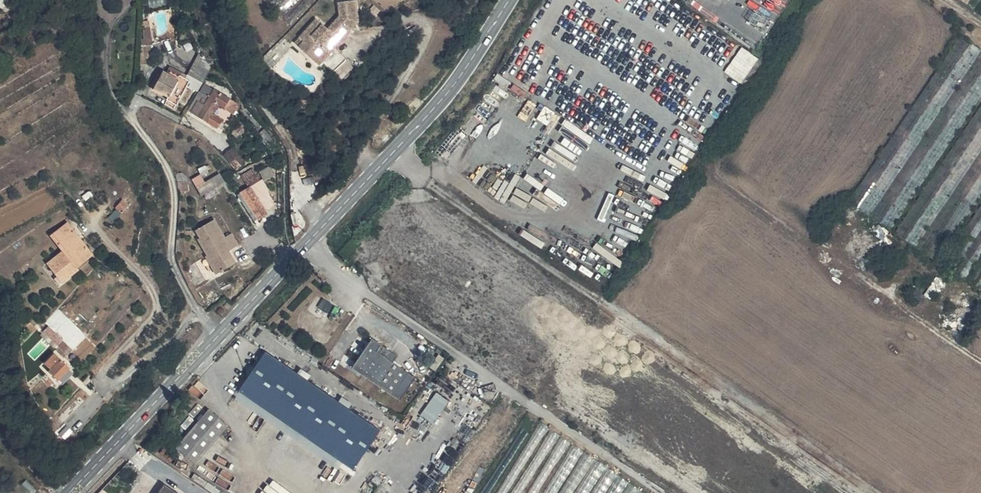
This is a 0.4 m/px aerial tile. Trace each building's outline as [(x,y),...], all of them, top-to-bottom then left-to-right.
[(355,1),(339,2),(340,14),(328,29),(316,19),(300,37),(304,42),(298,47),(306,55),(311,50),(322,60),(357,21),(355,1)] [(304,42),(300,37),(294,44),(298,47),(304,42)] [(961,37),(953,50),(962,55),(933,101),(931,100),(928,105),(919,99),(892,141),(900,146),(892,160),(881,153),(857,191),(864,196),(858,207),(894,229),(980,93),(980,94),(980,49),(961,37)] [(742,83),(760,59),(744,47),(726,71),(742,83)] [(318,65),(322,60),(311,50),(306,55),(318,65)] [(344,78),(355,67),(346,58),(335,69),(344,78)] [(189,71),(177,93),(190,101),(203,79),(189,71)] [(166,117),(173,120),(180,109),(173,105),(176,98),(169,93),(167,96),(151,88),(141,104),(158,114),(159,113),(166,117)] [(188,119),(181,131),(197,142),(205,130),(203,127),(207,122),(215,127),(220,119),(194,103),(189,111),(196,116),(193,122),(188,119)] [(162,122),(166,117),(159,113),(158,114),(155,118),(162,122)] [(915,244),(980,155),(980,126),(978,130),(968,131),(969,146),(932,197),(921,198),(896,232),(912,244),(915,244)] [(233,146),(224,155),(237,170),(247,161),(233,146)] [(249,186),(262,178),(255,167),(242,174),(249,186)] [(203,174),(194,177),(201,194),(226,184),(222,173),(205,180),(203,174)] [(253,185),(269,211),(279,206),(263,179),(253,185)] [(230,207),(248,233),(257,227),(254,223),(263,217),(254,204),(255,203),(248,194),(230,207)] [(173,200),(165,201),(166,210),(173,209),(173,200)] [(56,275),(72,264),(54,235),(36,248),(48,265),(31,277),(39,287),(46,283),(52,292),(63,286),(61,283),(56,275)] [(199,273),(210,291),(211,291),(221,284),(217,277),(224,273),(220,267),(216,260),(218,258),(223,266),(230,261),(223,249),(216,254),(205,236),(188,248),(193,255),(191,256),(201,272),(199,273)] [(77,271),(72,264),(56,275),(61,283),(77,271)] [(224,273),(217,277),(221,284),(228,279),(224,273)] [(46,297),(52,292),(46,283),(39,287),(46,297)] [(42,334),(55,347),(63,338),(50,326),(42,334)] [(354,369),(400,402),(416,378),(394,364),(399,357),(374,340),(354,369)] [(42,365),(60,382),(73,369),(56,351),(42,365)] [(267,353),(249,378),(300,413),(363,455),(380,432),(267,353)] [(36,389),(49,400),(59,387),(42,370),(31,381),(38,387),(36,389)] [(238,394),(289,430),(300,413),(249,378),(238,394)] [(38,387),(31,381),(30,383),(36,389),(38,387)] [(449,404),(436,395),(421,416),(434,425),(449,404)] [(209,411),(192,430),(213,445),(228,427),(209,411)] [(351,473),(363,455),(300,413),(289,430),(351,473)] [(192,430),(178,446),(200,460),(213,445),(192,430)] [(200,460),(178,446),(176,449),(195,466),(200,460)]
